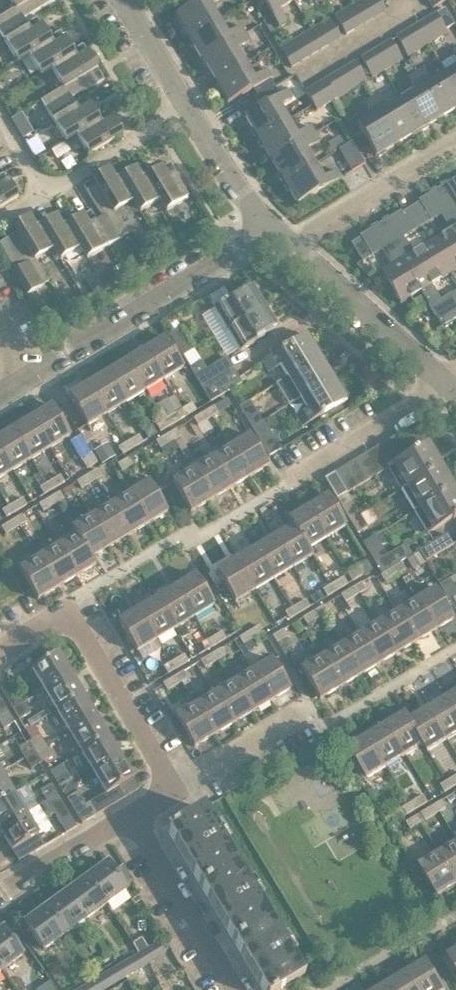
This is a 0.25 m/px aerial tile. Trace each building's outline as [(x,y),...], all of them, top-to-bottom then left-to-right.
[(5,40),(28,26),(26,23),(23,18),(49,2),(49,1),(51,0),(26,0),(15,7),(0,16),(0,32),(5,40)] [(188,37),(219,18),(210,4),(217,0),(199,0),(175,14),(183,28),(182,30),(185,36),(187,35),(188,37)] [(292,0),(263,0),(278,26),(286,21),(279,8),(292,0)] [(365,0),(358,0),(354,3),(365,21),(375,16),(365,0)] [(375,16),(385,10),(385,9),(379,0),(365,0),(375,16)] [(385,9),(389,6),(390,1),(390,0),(379,0),(385,9)] [(354,3),(344,8),(356,27),(365,21),(354,3)] [(444,7),(436,12),(441,22),(450,17),(444,7)] [(334,15),(345,33),(356,27),(344,8),(334,15)] [(436,12),(425,18),(437,37),(447,31),(441,22),(436,12)] [(26,23),(28,26),(5,40),(17,61),(28,54),(51,40),(49,36),(42,24),(41,25),(37,16),(26,23)] [(193,46),(201,59),(245,32),(240,25),(227,33),(219,18),(188,37),(189,39),(188,40),(191,46),(193,46)] [(329,18),(318,24),(330,43),(340,37),(329,18)] [(416,24),(427,43),(437,37),(425,18),(416,24)] [(318,24),(309,30),(320,49),(330,43),(318,24)] [(406,30),(417,49),(427,43),(416,24),(406,30)] [(49,36),(51,40),(28,54),(40,74),(51,67),(74,53),(72,49),(65,38),(64,38),(59,30),(49,36)] [(311,54),(320,49),(309,30),(299,36),(311,54)] [(407,55),(417,49),(406,30),(396,36),(407,55)] [(249,40),(245,32),(201,59),(209,72),(208,74),(211,79),(213,78),(214,81),(245,62),(236,48),(249,40)] [(299,36),(290,41),(301,60),(311,54),(299,36)] [(380,45),(392,64),(402,58),(391,39),(380,45)] [(291,66),(301,60),(290,41),(279,47),(291,66)] [(51,67),(62,86),(97,66),(88,51),(87,51),(82,43),(72,49),(74,53),(51,67)] [(382,70),(392,64),(380,45),(371,51),(382,70)] [(360,57),(372,76),(382,70),(371,51),(360,57)] [(344,67),(356,86),(366,79),(355,61),(344,67)] [(253,88),(258,96),(274,86),(269,78),(271,77),(267,69),(254,76),(245,62),(214,81),(216,83),(214,84),(217,89),(220,89),(228,103),(253,88)] [(404,68),(409,76),(414,72),(409,65),(404,68)] [(445,72),(455,91),(455,65),(445,72)] [(62,86),(40,100),(53,120),(76,106),(74,102),(71,97),(81,91),(81,92),(98,82),(97,82),(103,78),(97,67),(97,66),(62,86)] [(346,91),(356,86),(344,67),(335,73),(346,91)] [(445,72),(430,81),(423,67),(415,72),(441,116),(454,108),(455,109),(455,91),(445,72)] [(415,90),(401,98),(419,129),(421,127),(422,129),(428,126),(428,124),(441,116),(415,72),(407,77),(415,90)] [(325,78),(336,97),(346,91),(335,73),(325,78)] [(327,103),(336,97),(325,78),(315,84),(327,103)] [(316,109),(327,103),(315,84),(305,90),(316,109)] [(274,86),(258,96),(263,104),(244,115),(252,128),(251,130),(254,136),(256,135),(257,137),(288,119),(279,104),(292,97),(288,89),(279,94),(274,86)] [(379,94),(371,98),(397,142),(410,134),(412,135),(418,132),(417,130),(419,129),(401,98),(387,107),(379,94)] [(65,140),(76,134),(99,120),(97,115),(90,104),(89,104),(84,96),(74,102),(76,106),(53,120),(65,140)] [(384,150),(397,142),(371,98),(364,103),(371,116),(357,125),(375,155),(378,154),(379,155),(384,152),(384,150)] [(97,115),(99,120),(76,134),(88,154),(122,133),(112,117),(107,109),(97,115)] [(297,133),(288,119),(257,137),(259,139),(257,140),(260,146),(263,146),(271,159),(314,133),(310,125),(297,133)] [(319,140),(314,133),(271,159),(278,172),(277,174),(281,180),(282,179),(284,181),(314,163),(306,148),(319,140)] [(342,145),(337,137),(328,143),(332,151),(342,145)] [(338,149),(342,155),(352,170),(364,163),(355,148),(351,141),(338,149)] [(166,210),(187,197),(173,174),(176,172),(170,161),(162,166),(161,166),(150,173),(146,176),(159,199),(166,210)] [(135,167),(123,174),(119,177),(133,200),(139,211),(159,199),(146,176),(150,173),(143,162),(135,167)] [(93,177),(114,211),(133,200),(119,177),(123,174),(117,163),(109,168),(108,168),(93,177)] [(323,177),(314,163),(284,181),(285,183),(283,184),(287,190),(289,190),(297,203),(341,177),(336,169),(323,177)] [(17,196),(8,180),(7,180),(3,172),(0,174),(0,206),(17,196)] [(455,216),(455,176),(447,182),(446,180),(440,184),(441,186),(439,187),(455,216)] [(102,217),(97,220),(93,222),(107,245),(127,233),(114,211),(93,177),(93,178),(83,184),(86,190),(102,217)] [(431,240),(440,256),(455,247),(455,216),(439,187),(436,188),(435,187),(429,190),(430,192),(418,199),(419,201),(410,206),(421,225),(441,213),(450,229),(431,240)] [(431,240),(412,252),(402,236),(421,225),(410,206),(401,212),(400,210),(388,217),(387,216),(381,219),(382,221),(380,222),(411,274),(440,256),(431,240)] [(80,246),(86,257),(107,245),(93,222),(97,220),(90,209),(82,214),(70,221),(66,223),(80,246)] [(60,258),(80,246),(66,223),(70,221),(64,210),(56,215),(55,215),(44,222),(39,224),(53,247),(60,258)] [(53,247),(39,224),(44,222),(37,211),(29,216),(14,225),(34,259),(53,247)] [(400,302),(420,290),(411,274),(380,222),(377,224),(376,222),(370,226),(371,227),(359,235),(360,236),(351,242),(362,261),(382,249),(391,264),(381,270),(382,273),(371,279),(379,287),(388,282),(400,302)] [(0,242),(0,244),(15,269),(13,270),(27,293),(48,281),(34,259),(14,225),(13,225),(13,226),(2,232),(6,238),(0,242)] [(440,256),(450,272),(455,268),(455,247),(440,256)] [(445,326),(451,322),(450,320),(455,317),(455,289),(440,299),(431,283),(450,272),(440,256),(411,274),(420,290),(441,326),(444,324),(445,326)] [(86,275),(53,286),(80,285),(86,281),(86,275)] [(252,286),(232,298),(230,296),(229,297),(223,286),(207,296),(226,328),(264,306),(252,286)] [(276,326),(264,306),(226,328),(239,350),(257,340),(256,338),(276,326)] [(183,355),(193,348),(180,326),(169,333),(183,355)] [(287,375),(319,356),(306,334),(283,348),(282,346),(279,348),(280,350),(262,361),(268,371),(280,364),(287,375)] [(183,367),(164,336),(145,348),(163,378),(183,367)] [(145,348),(126,359),(144,390),(163,378),(145,348)] [(201,385),(232,366),(226,356),(205,369),(195,375),(201,385)] [(300,397),(333,377),(319,356),(287,375),(300,397)] [(126,359),(107,370),(125,401),(144,390),(126,359)] [(200,360),(189,366),(195,375),(205,369),(200,360)] [(210,400),(229,389),(241,381),(232,366),(201,385),(210,400)] [(107,370),(88,382),(107,412),(125,401),(107,370)] [(319,415),(320,417),(324,415),(323,413),(346,399),(333,377),(300,397),(307,408),(295,415),(301,426),(319,415)] [(68,394),(87,424),(107,412),(88,382),(68,394)] [(162,419),(175,412),(167,397),(154,405),(162,419)] [(251,426),(262,420),(249,399),(239,405),(251,426)] [(186,415),(196,409),(192,402),(181,408),(186,415)] [(51,404),(31,416),(50,446),(70,434),(51,404)] [(208,418),(218,412),(214,405),(204,411),(208,418)] [(170,424),(180,418),(176,411),(166,418),(170,424)] [(198,424),(208,418),(204,411),(193,417),(198,424)] [(31,416),(13,427),(31,458),(50,446),(31,416)] [(160,430),(170,424),(166,418),(156,424),(160,430)] [(280,448),(270,431),(268,431),(262,420),(251,426),(268,455),(280,448)] [(0,435),(0,449),(12,469),(31,458),(13,427),(0,435)] [(174,438),(180,434),(176,427),(169,431),(174,438)] [(164,453),(177,445),(173,438),(174,438),(169,431),(156,440),(164,453)] [(129,449),(143,441),(139,434),(125,442),(129,449)] [(229,445),(248,476),(267,464),(249,434),(229,445)] [(408,454),(396,434),(386,440),(398,461),(408,454)] [(388,467),(388,466),(398,461),(386,440),(375,446),(388,467)] [(102,463),(115,455),(107,441),(94,449),(102,463)] [(122,453),(129,449),(125,442),(118,446),(122,453)] [(398,461),(388,466),(394,476),(399,473),(406,485),(401,488),(401,489),(443,464),(441,461),(439,462),(435,455),(437,454),(431,444),(429,446),(428,443),(416,450),(416,448),(412,451),(412,452),(408,454),(398,461)] [(210,457),(229,488),(248,476),(229,445),(210,457)] [(365,453),(377,473),(388,467),(375,446),(365,453)] [(12,469),(0,449),(0,477),(12,469)] [(365,453),(355,459),(367,479),(371,477),(377,473),(365,453)] [(87,467),(97,461),(93,454),(82,460),(87,467)] [(122,469),(132,463),(128,456),(118,463),(122,469)] [(210,499),(229,488),(210,457),(192,468),(210,499)] [(355,459),(344,465),(357,485),(364,481),(367,479),(355,459)] [(441,465),(443,464),(401,489),(407,498),(412,495),(419,507),(455,485),(454,483),(452,484),(448,477),(450,475),(444,466),(442,467),(441,465)] [(357,485),(344,465),(334,471),(346,491),(357,485)] [(91,481),(101,475),(97,468),(87,474),(91,481)] [(168,475),(190,511),(210,499),(192,468),(174,478),(171,473),(168,475)] [(336,498),(346,491),(334,471),(324,477),(336,498)] [(54,487),(64,481),(60,474),(50,480),(54,487)] [(81,487),(91,481),(87,474),(77,480),(81,487)] [(367,486),(374,482),(371,477),(367,479),(364,481),(367,486)] [(44,493),(54,487),(50,480),(40,486),(44,493)] [(147,523),(167,511),(148,480),(129,492),(147,523)] [(455,515),(455,490),(455,489),(455,486),(455,485),(419,507),(427,519),(421,522),(427,532),(452,518),(452,519),(455,517),(455,516),(455,515)] [(53,504),(63,498),(59,491),(49,497),(53,504)] [(110,503),(128,534),(147,523),(129,492),(110,503)] [(307,506),(326,536),(345,525),(327,494),(307,506)] [(16,510),(26,504),(22,497),(12,503),(16,510)] [(43,510),(53,504),(49,497),(39,503),(43,510)] [(349,519),(359,513),(351,500),(342,506),(349,519)] [(6,516),(16,510),(12,503),(2,509),(6,516)] [(91,514),(109,545),(128,534),(110,503),(91,514)] [(288,518),(292,524),(293,524),(307,548),(308,547),(326,536),(307,506),(288,518)] [(15,526),(26,520),(21,513),(11,520),(15,526)] [(357,532),(367,526),(359,513),(349,519),(357,532)] [(90,557),(91,556),(109,545),(91,514),(71,526),(75,533),(76,533),(90,557)] [(5,532),(15,526),(11,520),(1,526),(5,532)] [(293,524),(292,524),(274,535),(292,566),(312,554),(308,547),(307,548),(293,524)] [(76,533),(75,533),(57,544),(76,575),(95,563),(91,556),(90,557),(76,533)] [(425,560),(452,543),(446,533),(419,549),(425,560)] [(274,535),(255,546),(273,577),(292,566),(274,535)] [(381,572),(412,553),(405,543),(374,561),(381,572)] [(57,544),(38,555),(57,586),(76,575),(57,544)] [(255,546),(236,558),(254,589),(273,577),(255,546)] [(37,598),(57,586),(38,555),(19,567),(37,598)] [(236,558),(216,570),(235,600),(254,589),(236,558)] [(372,568),(368,561),(348,573),(352,580),(372,568)] [(395,575),(405,569),(401,562),(391,568),(395,575)] [(385,581),(395,575),(391,568),(381,574),(385,581)] [(195,573),(175,585),(194,616),(214,604),(195,573)] [(337,589),(347,583),(343,576),(333,582),(337,589)] [(453,584),(449,578),(439,583),(450,602),(454,608),(455,607),(455,582),(453,584)] [(355,594),(365,588),(361,581),(351,588),(355,594)] [(327,595),(337,589),(333,582),(323,588),(327,595)] [(194,616),(175,585),(156,596),(175,627),(194,616)] [(433,630),(453,618),(435,587),(415,599),(433,630)] [(345,600),(355,594),(351,588),(341,594),(345,600)] [(156,638),(175,627),(156,596),(138,608),(156,638)] [(299,612),(309,606),(305,599),(295,605),(299,612)] [(414,641),(433,630),(415,599),(396,610),(414,641)] [(317,617),(327,611),(323,604),(313,611),(317,617)] [(289,618),(299,612),(295,605),(285,611),(289,618)] [(156,638),(138,608),(118,619),(136,650),(156,638)] [(395,652),(414,641),(396,610),(377,622),(395,652)] [(307,623),(317,617),(313,611),(303,617),(307,623)] [(377,664),(395,652),(377,622),(358,633),(377,664)] [(256,635),(263,631),(259,624),(252,629),(256,635)] [(239,636),(243,643),(256,635),(252,629),(243,634),(239,636)] [(277,642),(287,635),(283,629),(273,635),(277,642)] [(212,646),(226,637),(222,630),(207,639),(212,646)] [(358,675),(377,664),(358,633),(339,644),(358,675)] [(212,646),(207,639),(201,642),(205,649),(212,646)] [(339,686),(358,675),(339,644),(320,656),(339,686)] [(215,660),(225,654),(221,647),(211,653),(215,660)] [(32,667),(44,688),(70,672),(57,651),(32,667)] [(178,666),(188,660),(184,653),(174,659),(178,666)] [(205,666),(215,660),(211,653),(201,659),(205,666)] [(339,686),(320,656),(300,668),(319,698),(339,686)] [(290,688),(271,657),(251,669),(270,700),(290,688)] [(168,672),(178,666),(174,659),(164,665),(168,672)] [(251,711),(270,700),(251,669),(233,681),(251,711)] [(177,683),(187,677),(183,670),(173,676),(177,683)] [(44,688),(56,709),(82,693),(70,672),(44,688)] [(167,689),(177,683),(173,676),(163,682),(167,689)] [(23,700),(11,680),(0,686),(0,687),(12,707),(23,700)] [(251,711),(233,681),(214,692),(232,723),(251,711)] [(455,710),(455,691),(448,696),(455,710)] [(213,734),(232,723),(214,692),(195,703),(213,734)] [(95,714),(82,693),(56,709),(69,730),(95,714)] [(447,738),(455,733),(455,710),(448,696),(429,707),(447,738)] [(19,718),(30,711),(23,700),(12,707),(19,718)] [(195,703),(175,715),(194,746),(213,734),(195,703)] [(424,743),(423,743),(427,750),(447,738),(429,707),(411,718),(410,719),(424,743)] [(13,721),(7,710),(0,714),(0,722),(3,727),(13,721)] [(411,718),(406,711),(387,723),(406,754),(423,743),(424,743),(410,719),(411,718)] [(69,730),(81,751),(107,735),(95,714),(69,730)] [(406,754),(387,723),(368,735),(386,766),(406,754)] [(31,739),(28,740),(34,750),(45,744),(39,734),(31,739)] [(81,751),(93,771),(120,756),(107,735),(81,751)] [(368,735),(348,746),(367,777),(386,766),(368,735)] [(28,740),(18,746),(24,757),(34,750),(28,740)] [(34,750),(41,761),(51,755),(45,744),(34,750)] [(41,761),(34,750),(24,757),(30,767),(38,762),(41,761)] [(117,786),(132,777),(120,756),(93,771),(105,792),(85,804),(77,791),(66,797),(81,823),(124,797),(117,786)] [(1,771),(9,766),(4,757),(0,760),(0,771),(1,771)] [(0,771),(0,799),(13,792),(1,771),(0,771)] [(62,790),(73,784),(66,773),(55,780),(62,790)] [(445,791),(455,785),(451,778),(441,784),(445,791)] [(46,800),(57,794),(50,783),(40,789),(46,800)] [(0,799),(0,828),(25,812),(13,792),(0,799)] [(57,794),(46,800),(51,808),(59,821),(59,820),(66,832),(76,826),(57,794)] [(417,807),(427,801),(423,794),(413,800),(417,807)] [(42,814),(51,808),(46,800),(37,806),(42,814)] [(407,813),(417,807),(413,800),(403,806),(407,812),(407,813)] [(435,813),(445,807),(441,800),(431,806),(435,813)] [(403,806),(402,804),(395,809),(395,810),(384,817),(388,824),(407,812),(403,806)] [(425,819),(435,813),(431,806),(421,812),(425,819)] [(200,886),(236,864),(202,807),(165,829),(200,886)] [(0,828),(0,831),(11,849),(38,833),(37,832),(47,826),(36,808),(26,814),(25,812),(0,828)] [(410,828),(420,822),(416,815),(406,821),(410,828)] [(439,852),(455,881),(455,842),(439,852)] [(438,895),(455,884),(455,881),(439,852),(419,864),(438,895)] [(107,862),(86,877),(105,903),(126,888),(107,862)] [(236,864),(200,886),(233,941),(269,919),(236,864)] [(65,892),(84,918),(105,903),(86,877),(65,892)] [(65,892),(44,907),(64,933),(84,918),(65,892)] [(24,922),(43,948),(64,933),(44,907),(24,922)] [(233,941),(262,989),(279,989),(303,976),(269,919),(233,941)] [(1,969),(28,950),(15,933),(10,937),(3,927),(0,929),(0,967),(1,969)] [(153,958),(164,952),(162,949),(169,946),(163,937),(157,940),(157,941),(147,947),(153,958)] [(138,953),(136,954),(142,965),(153,958),(147,947),(138,953)] [(447,955),(455,969),(455,949),(447,955)] [(131,971),(142,965),(136,954),(125,961),(131,971)] [(407,971),(419,989),(445,989),(427,959),(407,971)] [(114,967),(121,978),(131,971),(125,961),(114,967)] [(110,984),(121,978),(114,967),(103,974),(110,984)] [(393,989),(419,989),(407,971),(388,982),(393,989)] [(110,984),(103,974),(92,980),(98,989),(100,989),(110,984)] [(92,980),(82,986),(84,989),(98,989),(92,980)]
